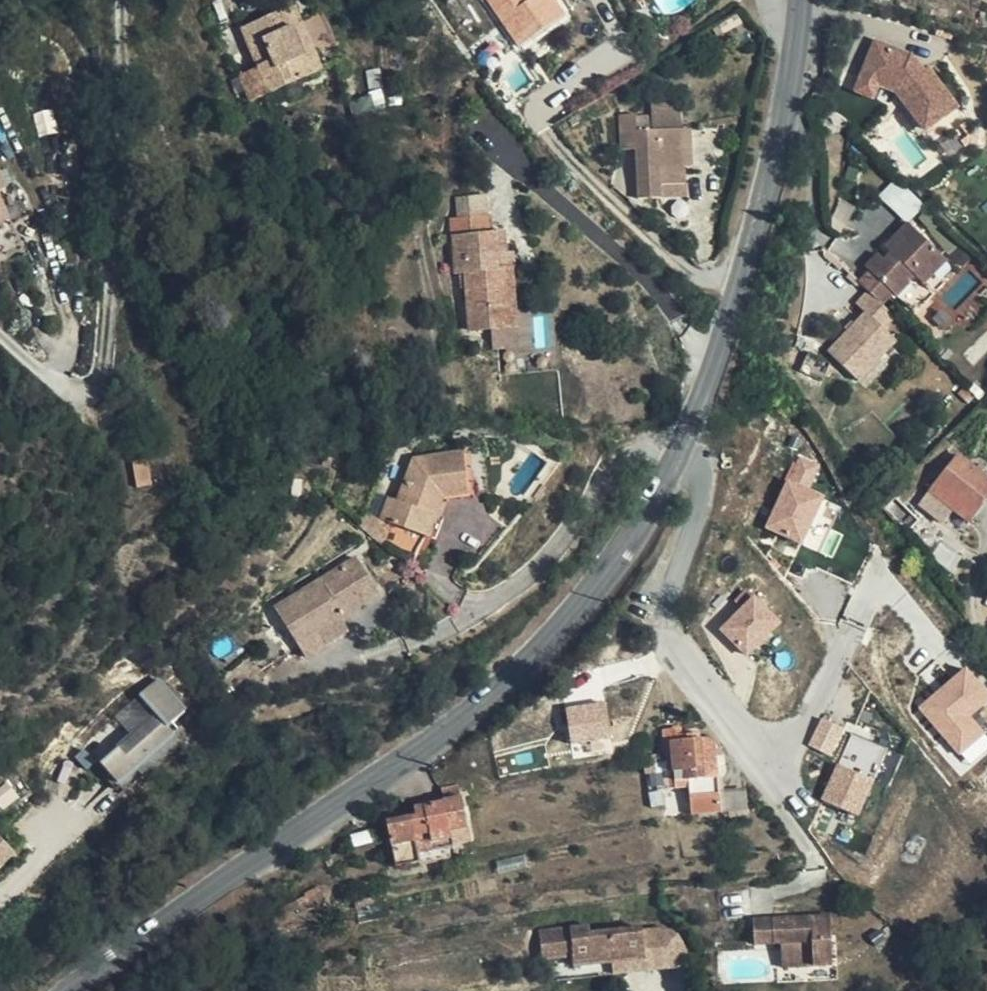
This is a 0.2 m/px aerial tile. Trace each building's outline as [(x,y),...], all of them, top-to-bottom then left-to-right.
[(521,46),(564,16),(553,0),(490,0),(521,46)] [(298,25),(290,7),(242,28),(256,61),(250,63),(253,69),(240,75),(249,98),(316,71),(310,55),(304,57),(291,27),(298,25)] [(741,21),(737,15),(719,24),(723,32),(741,21)] [(322,69),(303,22),(298,25),(291,27),(304,57),(310,55),(316,71),(322,69)] [(907,53),(875,40),(863,72),(879,78),(895,84),(926,124),(953,103),(918,67),(922,64),(907,53)] [(879,78),(863,72),(857,86),(873,92),(879,78)] [(679,129),(678,104),(651,105),(652,129),(679,129)] [(636,130),(635,114),(618,115),(620,149),(635,149),(637,197),(662,197),(661,184),(684,184),(683,166),(682,129),(679,129),(652,129),(636,130)] [(294,118),(284,115),(282,121),(292,124),(294,118)] [(692,166),(690,128),(682,129),(683,166),(692,166)] [(232,153),(227,140),(218,144),(223,157),(232,153)] [(910,220),(927,203),(899,176),(883,193),(910,220)] [(0,182),(0,219),(5,217),(9,224),(26,215),(11,186),(3,189),(0,182)] [(684,196),(684,184),(661,184),(662,197),(684,196)] [(486,215),(484,196),(458,197),(459,217),(486,215)] [(490,232),(489,215),(486,215),(459,217),(451,218),(455,272),(464,271),(470,328),(493,326),(492,308),(508,307),(504,266),(498,267),(497,254),(504,253),(502,231),(490,232)] [(948,260),(909,222),(895,237),(899,241),(889,250),(882,257),(879,253),(867,266),(871,270),(861,281),(873,293),(861,306),(867,311),(828,350),(858,378),(895,340),(883,328),(896,316),(882,302),(893,291),(898,295),(915,312),(957,269),(948,260)] [(899,241),(895,237),(885,246),(889,250),(899,241)] [(515,265),(514,252),(504,253),(497,254),(498,267),(504,266),(508,307),(492,308),(493,326),(516,323),(511,266),(515,265)] [(465,493),(460,453),(411,459),(395,501),(387,523),(424,537),(440,496),(465,493)] [(801,454),(793,476),(816,484),(824,461),(801,454)] [(959,454),(949,468),(921,504),(942,521),(953,508),(968,520),(986,497),(986,477),(978,469),(983,464),(978,460),(974,465),(959,454)] [(949,468),(939,459),(903,504),(912,512),(913,514),(921,504),(949,468)] [(148,485),(144,460),(130,462),(135,487),(148,485)] [(807,543),(829,493),(790,476),(768,527),(807,543)] [(395,501),(386,497),(377,519),(387,523),(395,501)] [(360,512),(355,525),(370,539),(378,546),(387,523),(377,519),(360,512)] [(373,595),(351,558),(270,607),(292,644),(334,619),(373,595)] [(756,594),(723,626),(750,654),(784,622),(756,594)] [(342,633),(334,619),(292,644),(301,658),(342,633)] [(986,701),(986,691),(968,668),(922,706),(962,754),(986,733),(986,731),(972,714),(986,701)] [(96,762),(107,779),(170,741),(165,733),(185,721),(164,687),(143,700),(155,720),(114,746),(117,749),(96,762)] [(613,737),(608,703),(571,708),(575,742),(613,737)] [(826,718),(813,744),(836,754),(848,728),(826,718)] [(664,752),(672,752),(671,742),(688,740),(688,735),(678,736),(678,726),(663,727),(664,752)] [(854,731),(842,760),(879,775),(891,746),(854,731)] [(715,755),(715,747),(714,738),(701,739),(688,740),(671,742),(672,752),(674,780),(688,778),(688,784),(691,812),(720,810),(718,791),(717,776),(715,755)] [(842,764),(826,798),(862,814),(877,780),(842,764)] [(459,799),(457,787),(441,790),(443,803),(459,799)] [(742,790),(718,791),(720,810),(743,808),(742,790)] [(470,843),(461,799),(459,799),(443,803),(413,809),(415,817),(387,822),(395,866),(451,855),(449,847),(470,843)] [(0,821),(0,845),(20,833),(9,816),(0,821)] [(317,894),(319,891),(317,887),(304,894),(304,896),(267,915),(273,929),(292,920),(290,914),(314,901),(317,894)] [(386,906),(383,895),(353,902),(354,908),(371,905),(372,909),(386,906)] [(831,911),(755,918),(757,943),(782,941),(785,967),(836,963),(831,911)] [(539,929),(541,959),(570,956),(571,965),(644,958),(640,926),(591,930),(591,924),(539,929)] [(719,950),(709,952),(710,964),(721,963),(719,950)] [(570,956),(541,959),(543,982),(645,971),(644,958),(571,965),(570,956)]
